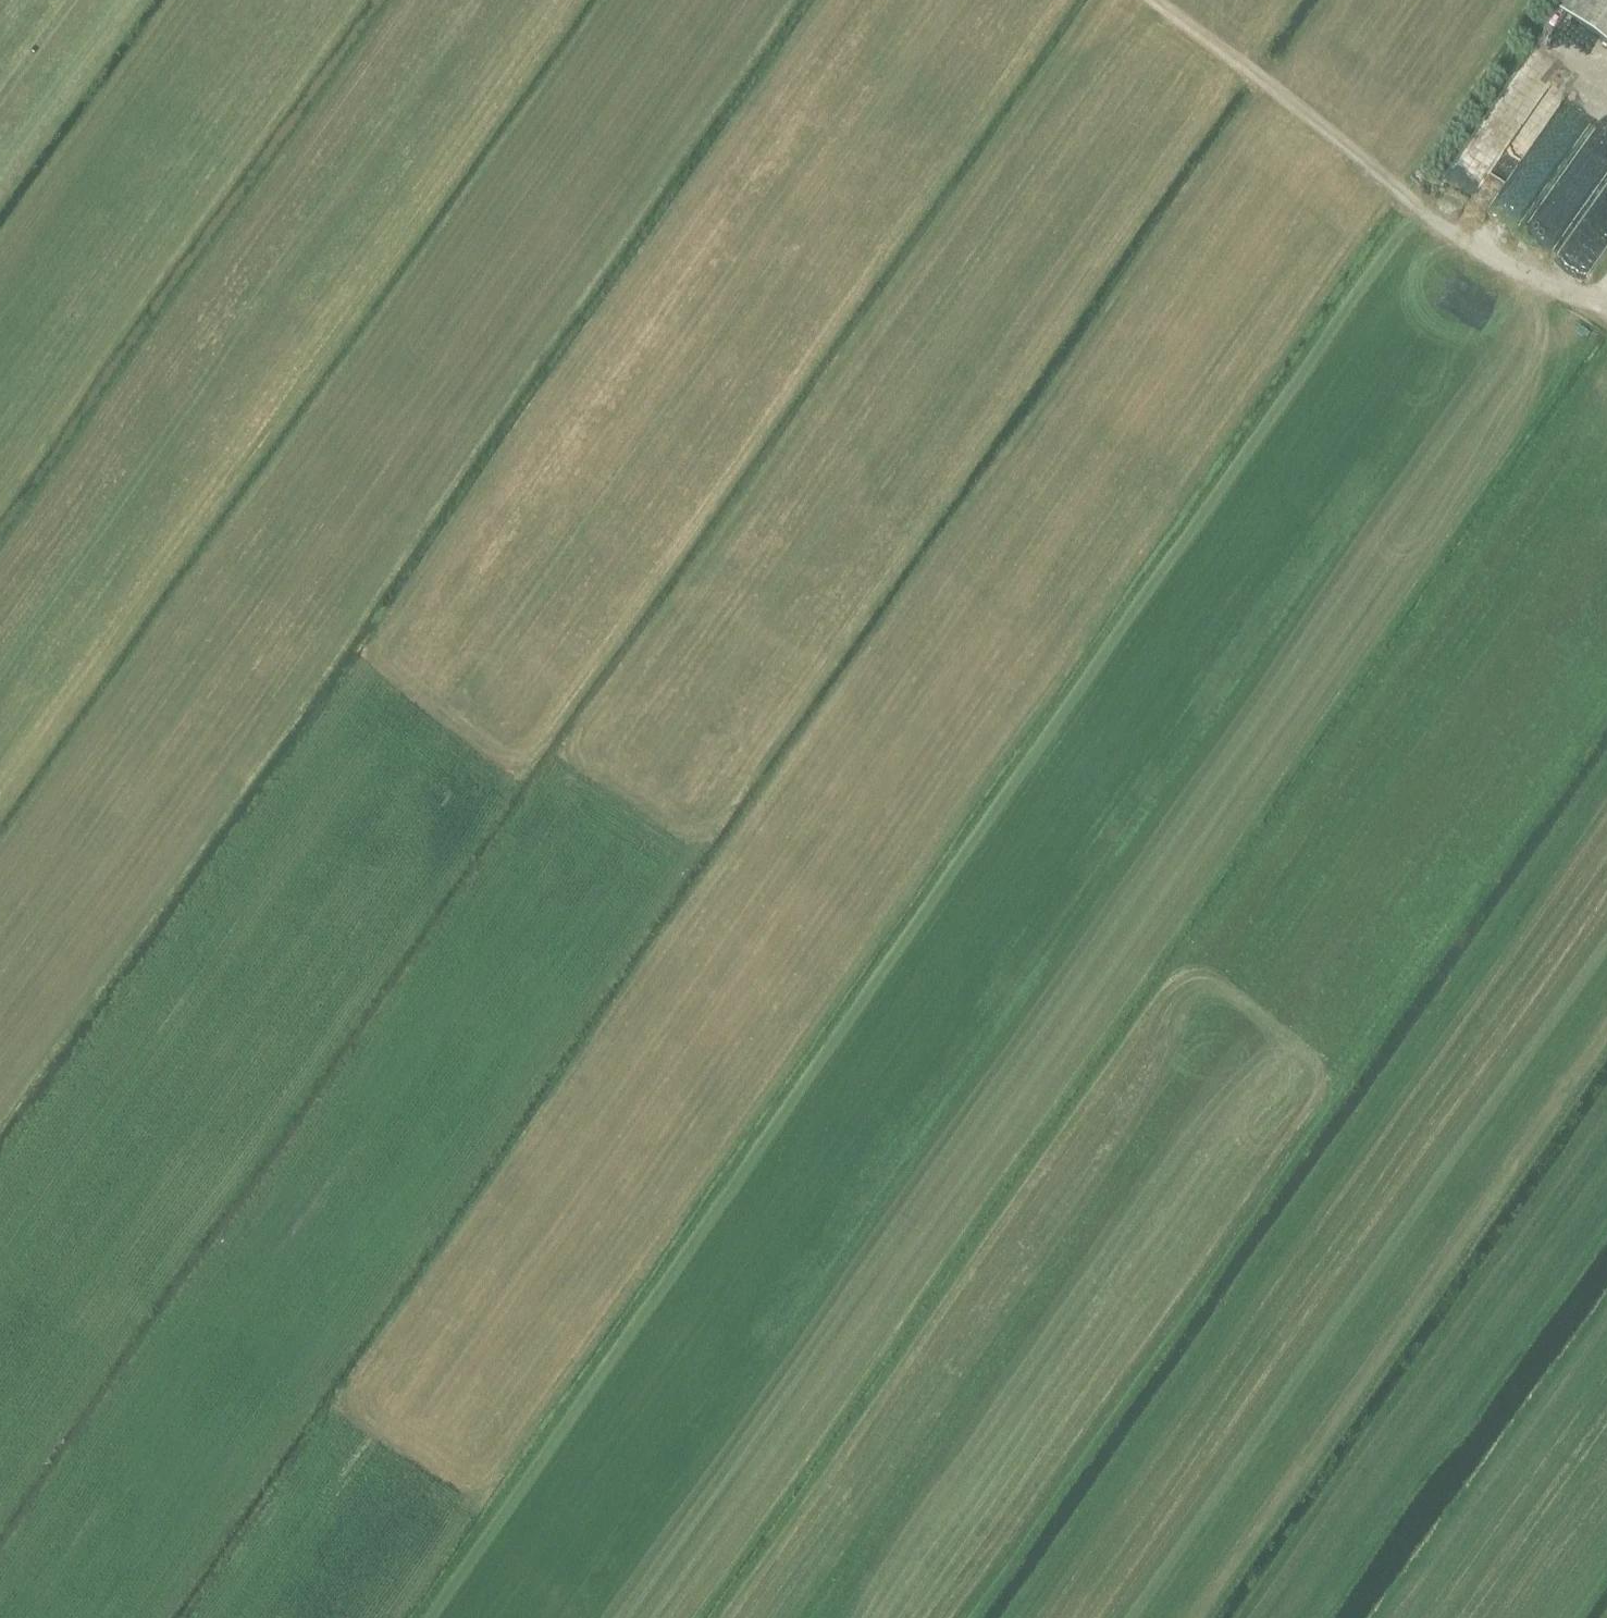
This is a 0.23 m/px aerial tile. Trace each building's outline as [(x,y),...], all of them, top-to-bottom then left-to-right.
[(1558,7),(1606,42),(1606,0),(1563,0),(1558,7)]
